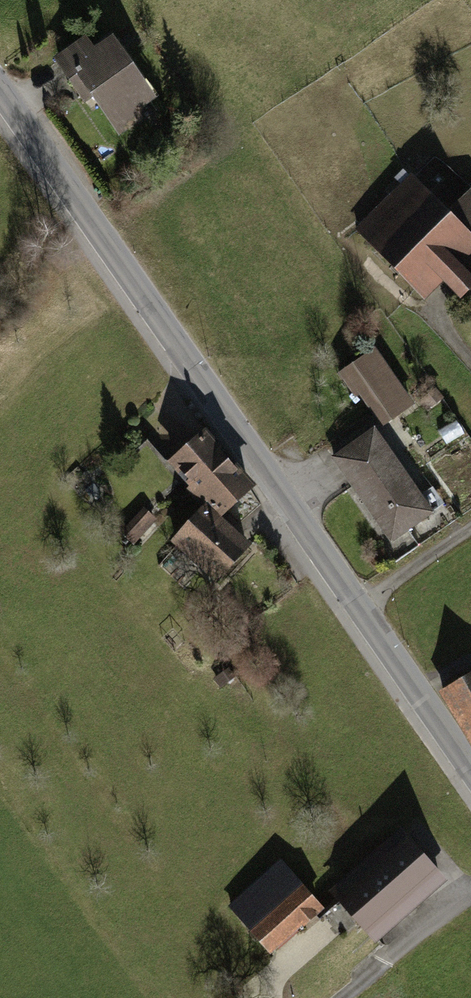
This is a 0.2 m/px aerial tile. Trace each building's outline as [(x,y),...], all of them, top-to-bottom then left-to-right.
[(105,28),(55,61),(110,144),(160,112),(105,28)] [(354,232),(421,306),(470,261),(470,238),(415,177),(354,232)] [(377,351),(341,375),(378,430),(414,405),(377,351)] [(435,515),(379,432),(336,461),(392,544),(435,515)] [(209,433),(167,466),(213,523),(254,490),(209,433)] [(145,515),(124,543),(137,553),(159,525),(145,515)] [(241,555),(198,517),(172,545),(215,584),(241,555)] [(449,692),(470,734),(470,680),(449,692)] [(402,832),(330,893),(375,946),(447,885),(402,832)] [(284,863),(227,910),(266,956),(322,909),(284,863)]
